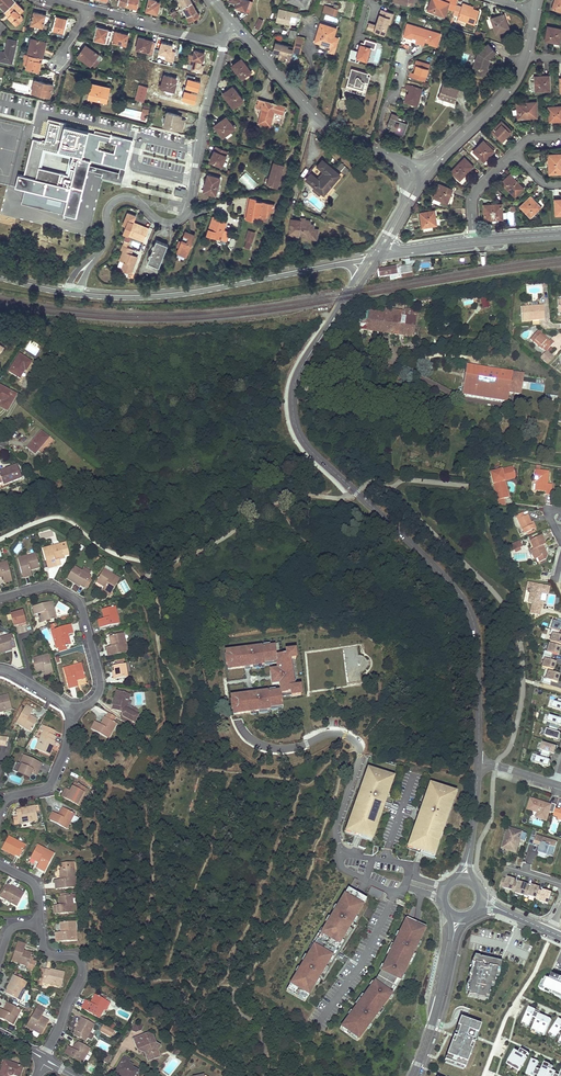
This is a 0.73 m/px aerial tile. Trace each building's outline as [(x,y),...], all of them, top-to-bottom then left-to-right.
[(14,1),(14,0),(0,0),(0,7),(5,12),(5,11),(15,2),(14,1)] [(127,6),(137,8),(139,0),(129,0),(127,6)] [(161,7),(159,7),(160,3),(156,2),(156,1),(153,0),(149,0),(147,11),(161,15),(163,8),(161,7)] [(233,1),(237,2),(235,6),(245,10),(249,0),(248,0),(231,0),(233,1)] [(433,11),(434,10),(445,14),(449,2),(442,0),(431,0),(427,10),(433,12),(433,11)] [(552,8),(560,11),(560,0),(555,0),(552,8)] [(24,10),(15,2),(5,11),(9,16),(7,18),(15,26),(21,20),(17,16),(24,10)] [(194,7),(192,3),(184,7),(183,8),(187,16),(186,17),(189,21),(199,16),(196,11),(196,12),(193,8),(194,7)] [(475,24),(479,11),(473,9),(466,7),(467,5),(463,3),(461,7),(456,5),(453,14),(459,16),(458,19),(466,22),(475,24)] [(380,8),(376,24),(368,22),(366,29),(386,34),(393,11),(380,8)] [(291,19),(291,17),(291,16),(296,17),(297,13),(279,9),(276,21),(289,24),(291,19)] [(31,25),(43,28),(46,15),(34,12),(31,25)] [(507,22),(506,23),(504,18),(502,18),(501,15),(491,18),(496,34),(509,29),(507,22)] [(52,30),(58,31),(64,33),(67,20),(55,17),(52,30)] [(338,38),(336,37),(334,36),(336,28),(324,24),(323,28),(319,27),(315,42),(331,47),(329,51),(334,53),(338,38)] [(415,43),(420,45),(424,28),(407,24),(404,37),(409,38),(410,35),(413,35),(412,38),(416,39),(415,43)] [(560,36),(560,33),(560,29),(548,27),(545,41),(559,43),(560,36)] [(109,43),(112,30),(102,28),(102,30),(97,28),(94,39),(109,43)] [(424,28),(420,45),(424,46),(425,41),(429,42),(430,40),(433,41),(432,45),(437,46),(441,33),(424,28)] [(121,33),(112,30),(109,43),(113,44),(114,42),(126,45),(127,40),(128,36),(121,34),(121,33)] [(295,30),(295,31),(294,34),(290,33),(289,37),(295,39),(296,36),(297,31),(295,30)] [(361,38),(366,39),(370,40),(372,34),(363,32),(361,38)] [(296,36),(295,39),(293,47),(292,51),(300,54),(304,38),(296,36)] [(141,49),(141,50),(149,52),(148,55),(153,56),(155,43),(144,40),(144,38),(139,37),(136,47),(141,49)] [(0,55),(0,61),(11,63),(17,41),(8,39),(5,53),(1,52),(0,55)] [(28,54),(40,57),(43,58),(44,53),(43,53),(45,42),(31,39),(28,54)] [(356,54),(361,56),(365,57),(369,44),(360,41),(356,54)] [(290,59),(292,51),(293,47),(275,43),(273,51),(276,52),(280,53),(280,54),(279,56),(279,58),(286,60),(286,58),(290,59)] [(491,57),(496,52),(488,44),(478,53),(473,67),(478,69),(477,73),(486,76),(488,68),(487,67),(485,67),(488,59),(491,57)] [(78,56),(84,60),(90,65),(95,68),(99,62),(95,59),(98,54),(86,45),(78,56)] [(200,65),(200,63),(201,61),(203,62),(205,53),(195,50),(193,56),(191,55),(190,63),(200,65)] [(39,60),(40,57),(28,54),(25,54),(24,58),(25,59),(24,64),(27,65),(26,68),(32,70),(38,71),(41,61),(39,60)] [(242,78),(246,74),(251,71),(241,58),(232,65),(242,78)] [(410,72),(409,76),(425,81),(430,64),(416,60),(415,65),(419,66),(418,69),(415,69),(414,73),(410,72)] [(365,94),(368,84),(371,73),(351,68),(346,89),(365,94)] [(174,91),(175,87),(176,83),(175,83),(176,78),(164,75),(161,88),(174,91)] [(550,90),(549,83),(549,76),(544,76),(540,76),(534,76),(535,91),(550,90)] [(50,96),(51,90),(53,84),(35,80),(32,92),(50,96)] [(88,97),(98,99),(107,101),(110,87),(92,83),(88,97)] [(144,101),(146,94),(146,92),(148,86),(139,84),(135,99),(144,101)] [(422,89),(406,84),(405,89),(409,90),(408,94),(411,95),(410,98),(406,97),(404,102),(418,106),(422,89)] [(459,89),(442,84),(439,97),(443,98),(451,101),(455,102),(459,89)] [(230,91),(229,90),(228,89),(227,90),(228,91),(224,94),(234,107),(244,100),(234,88),(230,91)] [(152,94),(146,92),(146,94),(144,101),(150,103),(152,94)] [(286,106),(272,102),(258,99),(256,108),(262,110),(258,124),(270,127),(274,111),(284,114),(286,106)] [(535,102),(526,102),(517,103),(518,118),(537,117),(535,102)] [(549,114),(549,121),(560,120),(560,106),(548,107),(549,114)] [(122,107),(120,114),(135,117),(137,111),(122,107)] [(167,112),(164,125),(182,129),(184,119),(180,118),(181,115),(185,116),(186,111),(178,109),(177,114),(167,112)] [(400,113),(396,112),(393,110),(387,126),(390,127),(389,130),(403,135),(407,123),(397,120),(400,113)] [(227,118),(224,120),(221,122),(221,121),(215,125),(223,136),(234,127),(227,118)] [(33,139),(24,176),(18,174),(15,187),(19,188),(16,202),(76,217),(87,170),(104,174),(103,178),(122,183),(132,143),(133,140),(111,135),(110,137),(65,126),(66,123),(60,121),(49,119),(43,142),(33,139)] [(506,140),(506,139),(507,139),(506,137),(511,131),(501,121),(491,131),(503,144),(506,141),(506,140)] [(483,161),(488,156),(493,151),(483,141),(473,151),(483,161)] [(214,155),(213,155),(213,154),(210,161),(222,166),(228,152),(216,147),(214,151),(216,152),(214,155)] [(548,155),(549,174),(560,173),(560,154),(548,155)] [(459,179),(466,173),(472,166),(464,158),(451,172),(459,179)] [(318,179),(314,176),(311,174),(307,179),(315,187),(312,190),(319,196),(320,195),(325,198),(349,169),(341,162),(337,168),(330,163),(328,164),(322,160),(318,166),(324,171),(318,179)] [(266,176),(266,180),(265,183),(278,186),(285,164),(274,161),(269,177),(266,176)] [(143,193),(170,198),(171,191),(160,188),(160,186),(154,185),(156,176),(135,172),(132,184),(144,187),(143,193)] [(239,179),(252,190),(258,182),(245,172),(239,179)] [(510,174),(506,178),(501,182),(515,196),(523,188),(510,174)] [(214,195),(215,193),(216,191),(217,191),(220,178),(208,175),(203,192),(214,195)] [(447,203),(449,196),(452,189),(439,184),(433,197),(440,200),(447,203)] [(174,195),(183,197),(183,194),(185,195),(186,189),(181,188),(181,190),(175,189),(174,195)] [(530,217),(535,212),(540,207),(530,196),(520,206),(530,217)] [(258,220),(262,221),(266,222),(267,216),(269,210),(271,210),(273,211),(275,204),(256,201),(256,199),(251,198),(247,218),(253,219),(253,217),(255,217),(256,214),(259,215),(258,220)] [(503,218),(502,211),(501,204),(484,204),(484,220),(503,218)] [(436,225),(435,217),(434,210),(420,213),(422,227),(436,225)] [(221,243),(223,243),(225,244),(229,232),(224,230),(227,221),(213,217),(207,235),(222,239),(221,243)] [(300,234),(307,235),(308,233),(313,233),(313,228),(314,224),(310,224),(311,221),(305,220),(304,220),(304,221),(301,220),(296,220),(291,219),(290,234),(300,235),(300,234)] [(129,235),(136,238),(144,241),(148,232),(149,229),(134,222),(129,235)] [(317,238),(318,229),(313,228),(313,233),(308,233),(307,235),(307,237),(317,238)] [(247,240),(246,244),(245,247),(250,249),(255,233),(249,230),(246,240),(247,240)] [(179,247),(178,250),(177,252),(186,256),(195,235),(186,231),(182,241),(179,247)] [(148,262),(154,264),(159,266),(168,245),(157,240),(148,262)] [(123,245),(122,247),(121,250),(123,250),(120,260),(121,260),(124,262),(122,268),(122,269),(131,273),(138,256),(131,254),(129,253),(131,248),(123,245)] [(261,254),(258,253),(254,253),(252,261),(259,263),(261,254)] [(396,275),(396,272),(395,268),(379,270),(380,278),(396,275)] [(483,308),(490,307),(488,296),(481,297),(483,308)] [(532,318),(535,318),(538,318),(538,320),(545,319),(543,306),(522,307),(523,321),(532,320),(532,318)] [(392,334),(402,336),(413,337),(414,325),(406,324),(407,317),(404,316),(405,312),(384,309),(383,313),(364,310),(361,313),(358,329),(376,332),(376,327),(382,327),(380,332),(387,333),(388,328),(393,329),(392,334)] [(406,324),(414,325),(416,311),(405,309),(405,312),(404,316),(407,317),(406,324)] [(547,351),(550,347),(554,343),(550,340),(549,341),(538,331),(530,339),(542,349),(543,349),(546,351),(546,352),(547,351)] [(543,360),(549,354),(547,351),(546,352),(546,351),(540,357),(543,360)] [(547,365),(554,358),(549,354),(543,360),(547,365)] [(20,379),(22,374),(25,370),(26,371),(32,363),(20,355),(9,372),(20,379)] [(22,380),(33,364),(32,363),(26,371),(25,370),(22,374),(20,379),(22,380)] [(511,396),(512,394),(512,393),(525,395),(526,389),(521,388),(523,374),(498,370),(498,366),(489,365),(488,369),(466,365),(463,385),(464,385),(463,394),(506,401),(507,395),(511,396)] [(4,405),(3,406),(9,409),(16,396),(0,387),(0,400),(3,402),(5,403),(4,405)] [(7,412),(9,409),(3,406),(4,405),(5,403),(3,402),(0,406),(0,407),(7,412)] [(35,454),(37,452),(38,451),(43,454),(53,441),(41,431),(27,448),(35,454)] [(16,480),(22,478),(17,465),(2,471),(0,472),(0,480),(1,479),(3,485),(10,483),(16,480)] [(506,489),(502,490),(500,482),(504,481),(504,479),(515,476),(512,467),(489,473),(492,484),(493,484),(497,500),(508,497),(506,489)] [(535,491),(541,492),(546,492),(545,495),(550,495),(552,485),(547,484),(548,472),(535,471),(534,481),(537,481),(536,484),(535,491)] [(11,486),(10,483),(3,485),(1,479),(0,480),(0,490),(11,486)] [(524,516),(517,519),(524,534),(534,529),(531,522),(527,514),(524,516)] [(546,555),(545,552),(544,549),(542,550),(541,549),(541,548),(543,547),(542,545),(545,544),(541,535),(533,539),(530,540),(533,549),(530,550),(532,555),(535,553),(537,558),(539,562),(545,560),(546,555)] [(510,552),(522,547),(519,541),(508,546),(510,552)] [(64,556),(63,554),(69,553),(66,542),(60,544),(61,546),(53,548),(53,546),(43,548),(47,561),(48,567),(48,568),(57,566),(56,564),(60,563),(59,559),(64,558),(64,556)] [(28,557),(28,556),(27,556),(18,558),(23,578),(32,575),(30,570),(32,570),(39,568),(36,555),(28,557)] [(3,575),(3,576),(5,583),(12,581),(7,561),(0,563),(0,576),(3,575)] [(80,585),(84,587),(85,585),(90,577),(91,576),(89,575),(83,571),(75,566),(67,579),(74,583),(75,582),(80,585)] [(109,596),(110,595),(111,594),(112,595),(113,593),(112,592),(120,578),(111,573),(113,570),(106,566),(97,582),(105,587),(102,592),(109,596)] [(548,595),(549,587),(528,583),(526,590),(531,591),(528,603),(532,603),(530,613),(539,615),(541,607),(539,606),(541,593),(544,594),(548,595)] [(42,613),(44,621),(56,618),(52,602),(33,607),(35,614),(41,613),(42,613)] [(104,618),(101,619),(98,620),(100,627),(119,623),(115,607),(103,610),(105,618),(104,618)] [(22,624),(22,625),(26,624),(23,611),(11,614),(14,626),(18,624),(22,624)] [(556,622),(555,626),(552,625),(551,629),(559,632),(560,628),(560,629),(560,623),(556,622)] [(56,639),(57,643),(58,647),(60,652),(67,650),(65,645),(71,643),(68,634),(73,633),(73,631),(71,625),(55,630),(52,630),(52,631),(51,631),(54,640),(56,639)] [(558,635),(553,633),(552,634),(550,642),(560,645),(560,644),(560,636),(558,635)] [(108,656),(118,653),(128,651),(126,642),(124,642),(122,634),(109,637),(111,646),(106,648),(108,656)] [(5,651),(5,650),(11,648),(15,647),(12,635),(0,638),(0,653),(5,651)] [(552,654),(557,656),(558,653),(560,648),(549,644),(547,652),(552,654)] [(264,663),(277,661),(276,656),(275,646),(263,647),(263,646),(225,650),(227,669),(265,664),(264,663)] [(286,651),(287,654),(276,656),(277,661),(277,665),(278,669),(270,670),(272,684),(280,683),(280,687),(281,691),(281,694),(291,693),(292,696),(302,695),(300,686),(294,687),(290,658),(296,658),(295,650),(286,651)] [(45,670),(45,673),(46,676),(54,674),(50,659),(48,655),(33,659),(36,671),(44,669),(45,670)] [(555,663),(550,661),(544,659),(544,660),(542,667),(553,670),(554,666),(555,663)] [(114,667),(114,669),(115,671),(115,674),(113,675),(114,679),(128,677),(126,665),(114,667)] [(76,680),(80,679),(85,678),(82,666),(74,668),(74,666),(64,668),(69,688),(77,686),(76,680)] [(552,681),(551,682),(556,683),(557,681),(559,675),(552,673),(548,672),(546,679),(552,681)] [(113,705),(112,709),(122,712),(123,716),(133,721),(134,722),(138,715),(136,713),(127,708),(128,704),(131,694),(116,691),(114,698),(115,698),(113,705)] [(281,691),(268,692),(268,691),(231,696),(233,714),(270,710),(270,708),(283,707),(283,702),(281,694),(281,691)] [(0,698),(0,712),(11,709),(8,694),(0,696),(1,698),(0,698)] [(557,702),(554,701),(552,708),(560,711),(560,704),(557,702)] [(138,709),(128,704),(127,708),(136,713),(138,709)] [(29,716),(30,715),(33,709),(26,705),(16,723),(30,731),(36,721),(29,716)] [(123,716),(122,712),(119,718),(131,725),(133,721),(123,716)] [(108,713),(107,715),(106,718),(102,725),(100,725),(95,721),(91,729),(109,738),(117,724),(113,722),(116,717),(108,713)] [(551,723),(559,725),(560,726),(560,719),(559,718),(549,715),(547,722),(551,723)] [(52,748),(51,747),(54,741),(56,737),(53,736),(55,731),(45,726),(43,731),(36,749),(49,755),(52,748)] [(558,740),(559,738),(559,736),(560,733),(557,732),(549,730),(547,729),(545,736),(554,739),(558,740)] [(555,751),(555,750),(556,747),(552,746),(543,743),(541,750),(542,750),(550,753),(554,754),(555,751)] [(14,771),(29,778),(32,773),(35,775),(37,771),(38,772),(42,764),(23,755),(19,764),(17,763),(14,771)] [(548,767),(549,764),(550,763),(550,760),(548,759),(540,757),(537,756),(535,762),(544,765),(548,767)] [(358,847),(365,849),(368,841),(371,842),(395,776),(398,766),(370,757),(367,766),(344,832),(355,836),(361,839),(358,847)] [(409,849),(407,856),(415,857),(417,852),(434,858),(458,791),(430,781),(406,848),(409,849)] [(80,805),(82,801),(84,797),(82,796),(86,788),(75,783),(71,789),(70,791),(66,788),(62,796),(80,805)] [(554,813),(556,805),(552,803),(551,805),(543,802),(543,803),(542,803),(539,802),(539,801),(530,798),(527,809),(538,813),(537,818),(547,821),(549,812),(554,813)] [(37,805),(32,806),(27,807),(27,808),(21,810),(17,810),(18,817),(14,818),(15,825),(19,824),(37,820),(36,811),(35,810),(38,809),(37,805)] [(63,808),(61,812),(59,816),(53,813),(49,819),(67,829),(74,814),(63,808)] [(74,815),(71,822),(76,824),(79,818),(74,815)] [(516,845),(518,839),(520,840),(525,841),(527,834),(508,828),(502,848),(516,852),(518,847),(516,846),(516,845)] [(553,854),(557,842),(536,835),(535,838),(533,843),(540,845),(540,846),(539,847),(538,852),(547,855),(548,852),(553,854)] [(9,852),(12,853),(15,855),(19,857),(25,845),(8,836),(2,849),(8,853),(9,852)] [(533,843),(535,838),(531,837),(528,844),(539,847),(540,846),(540,845),(533,843)] [(46,849),(44,850),(37,846),(31,858),(38,862),(39,862),(37,867),(44,871),(54,853),(46,849)] [(75,887),(75,882),(75,877),(73,877),(72,869),(72,862),(61,863),(61,870),(59,870),(60,877),(60,879),(55,880),(55,888),(75,887)] [(503,878),(500,887),(511,890),(514,882),(515,879),(508,877),(507,879),(503,878)] [(359,885),(356,883),(358,879),(354,878),(348,888),(354,892),(359,885)] [(514,882),(511,890),(516,892),(515,893),(523,896),(524,894),(527,886),(527,884),(519,881),(518,883),(514,882)] [(7,885),(3,891),(0,897),(4,899),(9,901),(17,906),(24,893),(17,889),(17,890),(11,887),(7,885)] [(527,886),(524,894),(536,898),(538,890),(539,887),(532,885),(531,887),(527,886)] [(383,894),(384,892),(371,886),(369,890),(367,895),(380,901),(383,894)] [(354,892),(348,888),(346,890),(365,902),(366,900),(361,896),(354,892)] [(320,935),(317,939),(336,950),(338,946),(339,945),(342,940),(345,934),(349,929),(353,922),(355,917),(365,902),(346,890),(337,906),(334,910),(330,918),(327,923),(323,929),(320,935)] [(543,890),(543,891),(538,890),(536,898),(536,899),(540,900),(539,901),(548,904),(551,892),(543,890)] [(61,905),(60,905),(59,905),(53,906),(54,914),(74,912),(73,898),(73,896),(65,896),(60,897),(61,904),(61,905)] [(413,920),(415,907),(412,906),(406,918),(413,921),(413,920)] [(413,921),(406,918),(405,920),(425,929),(426,927),(420,924),(413,921)] [(382,970),(378,975),(397,987),(401,980),(403,975),(408,964),(413,954),(417,946),(419,942),(425,929),(405,920),(397,937),(395,941),(394,945),(389,955),(384,965),(382,970)] [(60,923),(61,928),(61,932),(55,933),(56,941),(77,940),(76,930),(74,930),(73,922),(60,923)] [(297,973),(288,988),(306,1000),(316,984),(318,980),(322,972),(325,967),(329,961),(332,956),(333,955),(336,950),(317,939),(314,944),(311,950),(307,956),(304,961),(299,968),(297,973)] [(31,954),(27,953),(23,951),(23,950),(25,944),(18,942),(12,961),(27,966),(27,968),(35,970),(37,962),(34,961),(35,958),(30,957),(31,954)] [(335,957),(341,947),(338,946),(336,950),(333,955),(335,957)] [(343,963),(347,958),(341,955),(338,960),(343,963)] [(467,996),(484,1000),(485,998),(488,998),(489,991),(490,985),(494,986),(495,980),(496,975),(499,976),(500,969),(501,962),(490,960),(489,962),(479,959),(479,957),(480,957),(474,955),(471,963),(471,969),(468,974),(469,980),(466,985),(466,992),(468,993),(467,996)] [(57,971),(57,972),(51,971),(46,970),(44,978),(41,978),(39,985),(42,986),(43,983),(61,987),(64,972),(57,971)] [(10,982),(10,983),(11,983),(8,988),(6,993),(18,999),(27,982),(13,975),(10,982)] [(397,987),(378,975),(374,983),(371,987),(364,996),(357,1005),(352,1012),(349,1015),(341,1027),(358,1039),(367,1028),(370,1024),(375,1018),(381,1009),(389,999),(392,995),(397,987)] [(553,975),(550,980),(546,978),(545,981),(544,981),(540,989),(545,992),(546,989),(554,992),(560,996),(560,998),(560,978),(553,975)] [(306,1000),(288,988),(286,991),(305,1002),(306,1000)] [(357,1005),(364,996),(362,994),(355,1003),(357,1005)] [(99,1018),(102,1013),(104,1009),(102,1008),(106,1001),(95,995),(90,1003),(85,1000),(81,1008),(99,1018)] [(13,1024),(21,1010),(10,1004),(6,1012),(3,1010),(0,1009),(0,1017),(13,1024)] [(538,1015),(539,1014),(535,1012),(532,1010),(533,1008),(529,1007),(522,1022),(526,1024),(528,1025),(532,1018),(536,1020),(532,1029),(536,1031),(538,1031),(540,1032),(544,1034),(551,1019),(548,1017),(547,1019),(538,1015)] [(44,1011),(40,1009),(37,1008),(26,1026),(41,1035),(47,1023),(39,1019),(41,1016),(44,1011)] [(377,1019),(383,1010),(381,1009),(375,1018),(377,1019)] [(73,1035),(79,1038),(85,1041),(87,1038),(91,1040),(93,1035),(90,1033),(94,1025),(81,1018),(78,1025),(79,1025),(76,1031),(73,1035)] [(559,1018),(550,1032),(554,1035),(556,1036),(560,1029),(560,1030),(560,1020),(559,1018)] [(460,1035),(457,1034),(456,1038),(454,1037),(453,1037),(451,1042),(454,1043),(448,1061),(447,1061),(463,1067),(463,1066),(469,1049),(472,1050),(474,1043),(472,1042),(473,1040),(475,1040),(480,1026),(461,1019),(456,1030),(458,1031),(461,1032),(460,1035)] [(132,1030),(134,1031),(136,1032),(142,1030),(143,1026),(136,1022),(132,1030)] [(111,1037),(113,1034),(114,1031),(103,1024),(99,1031),(111,1037)] [(358,1039),(341,1027),(340,1029),(357,1041),(358,1039)] [(154,1059),(153,1056),(152,1053),(158,1051),(158,1050),(160,1045),(156,1043),(153,1036),(148,1033),(134,1038),(137,1047),(140,1049),(141,1048),(142,1052),(144,1051),(148,1061),(154,1059)] [(448,1061),(454,1043),(451,1042),(445,1060),(448,1061)] [(68,1047),(66,1050),(64,1053),(82,1063),(90,1049),(79,1043),(75,1050),(74,1050),(68,1047)] [(465,1067),(472,1050),(469,1049),(463,1066),(465,1067)] [(519,1071),(527,1057),(521,1053),(523,1050),(521,1049),(519,1052),(515,1050),(507,1064),(519,1071)] [(112,1056),(105,1052),(103,1057),(103,1061),(108,1064),(112,1056)] [(138,1075),(139,1075),(138,1070),(132,1066),(133,1064),(129,1061),(130,1059),(124,1056),(117,1070),(118,1071),(118,1075),(119,1075),(138,1075)] [(14,1075),(17,1075),(19,1075),(23,1067),(5,1061),(0,1074),(0,1075),(13,1075),(14,1075)] [(531,1061),(526,1074),(531,1075),(533,1075),(538,1064),(531,1061)] [(549,1069),(551,1065),(545,1063),(542,1068),(555,1074),(556,1072),(551,1070),(549,1069)]
